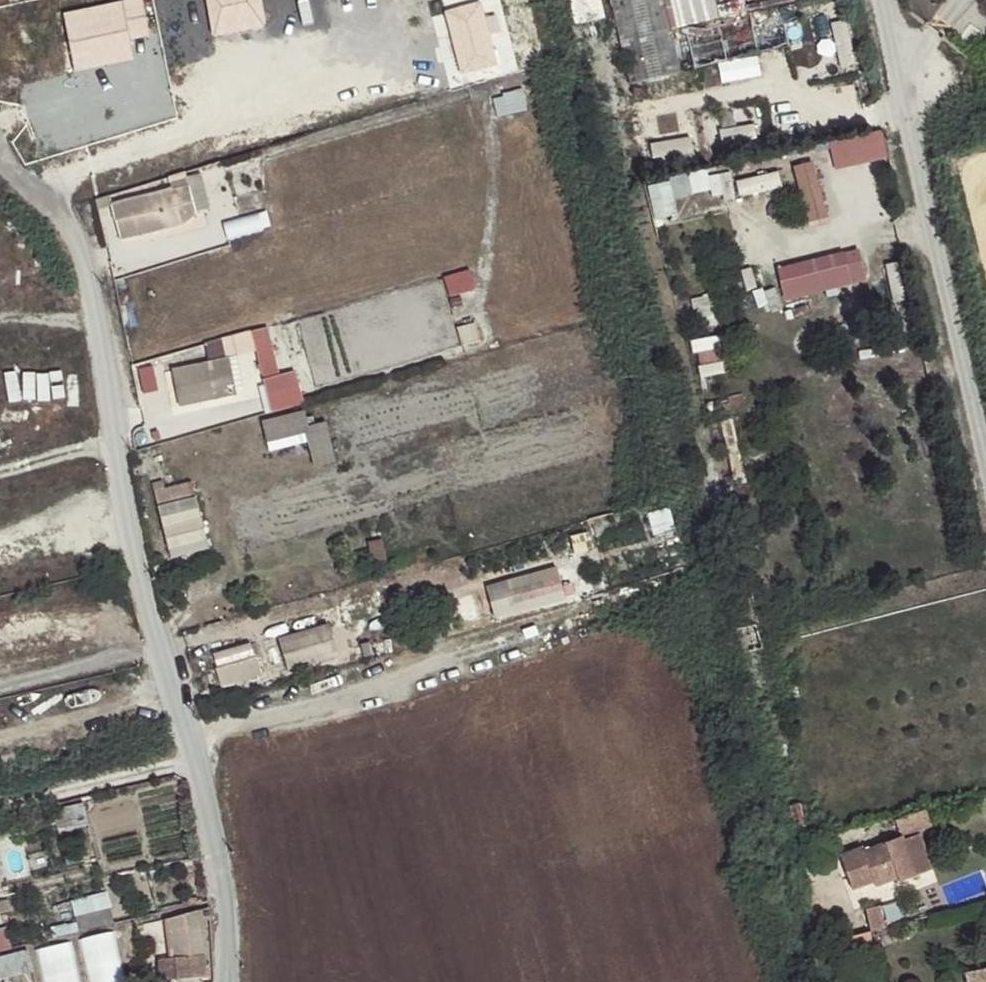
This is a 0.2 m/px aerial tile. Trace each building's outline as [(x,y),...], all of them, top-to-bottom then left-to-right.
[(153,32),(146,0),(112,0),(64,11),(77,70),(137,56),(132,37),(153,32)] [(210,31),(266,27),(264,0),(208,0),(210,31)] [(444,10),(464,74),(500,62),(480,0),(477,0),(444,10)] [(570,1),(576,24),(604,17),(600,0),(575,0),(570,1)] [(632,82),(683,71),(673,27),(722,16),(718,0),(614,0),(632,82)] [(503,98),(493,100),(497,117),(505,116),(508,129),(522,125),(519,113),(527,110),(522,90),(503,95),(503,98)] [(830,141),(837,168),(891,155),(885,128),(830,141)] [(657,154),(694,147),(692,135),(655,143),(657,154)] [(813,158),(791,165),(809,222),(831,215),(813,158)] [(780,169),(737,177),(741,194),(784,185),(780,169)] [(711,171),(711,194),(734,195),(734,172),(711,171)] [(675,197),(695,191),(689,172),(649,184),(659,216),(679,210),(675,197)] [(110,203),(121,242),(181,226),(197,214),(188,177),(170,182),(172,187),(110,203)] [(257,215),(224,225),(228,240),(262,231),(257,215)] [(863,244),(778,267),(787,300),(872,277),(863,244)] [(452,292),(476,286),(471,268),(447,275),(452,292)] [(475,322),(457,328),(462,345),(479,341),(475,322)] [(274,360),(266,327),(251,332),(256,352),(259,363),(260,363),(273,361),(274,360)] [(256,352),(251,332),(206,344),(210,363),(229,358),(256,352)] [(180,406),(235,395),(229,358),(210,363),(173,370),(180,406)] [(273,361),(260,363),(264,379),(277,375),(273,361)] [(145,394),(159,390),(152,365),(138,370),(145,394)] [(272,412),(304,403),(295,371),(277,375),(264,379),(263,379),(264,383),(267,396),(272,412)] [(264,383),(256,385),(260,398),(267,396),(264,383)] [(330,420),(309,422),(307,409),(264,415),(267,442),(310,436),(314,464),(335,461),(330,420)] [(183,486),(182,478),(152,485),(154,493),(183,486)] [(154,493),(168,548),(206,539),(192,484),(183,486),(154,493)] [(601,532),(560,541),(564,559),(605,550),(601,532)] [(206,539),(168,548),(170,557),(208,548),(206,539)] [(496,617),(568,599),(559,565),(488,582),(496,617)] [(280,632),(286,668),(350,657),(343,621),(280,632)] [(254,640),(214,650),(223,686),(263,676),(254,640)] [(371,642),(362,644),(365,657),(373,655),(371,642)] [(895,822),(901,838),(917,833),(930,828),(925,811),(895,822)] [(917,833),(901,838),(905,847),(909,860),(915,876),(931,870),(917,833)] [(849,835),(817,843),(821,856),(853,849),(849,835)] [(905,847),(901,838),(862,852),(861,849),(839,857),(850,890),(872,882),(874,886),(897,878),(899,882),(915,876),(909,860),(905,847)] [(108,890),(73,898),(81,929),(116,920),(108,890)] [(870,932),(887,928),(881,907),(864,911),(870,932)] [(206,978),(205,956),(206,956),(202,911),(141,926),(143,936),(169,933),(172,961),(156,963),(159,981),(178,981),(206,978)] [(0,927),(0,953),(14,951),(10,925),(0,927)] [(861,935),(863,944),(872,943),(869,933),(861,935)] [(67,981),(124,969),(118,941),(61,954),(67,981)] [(35,971),(32,950),(0,953),(0,976),(35,971)] [(963,976),(964,981),(985,981),(985,971),(963,976)]
